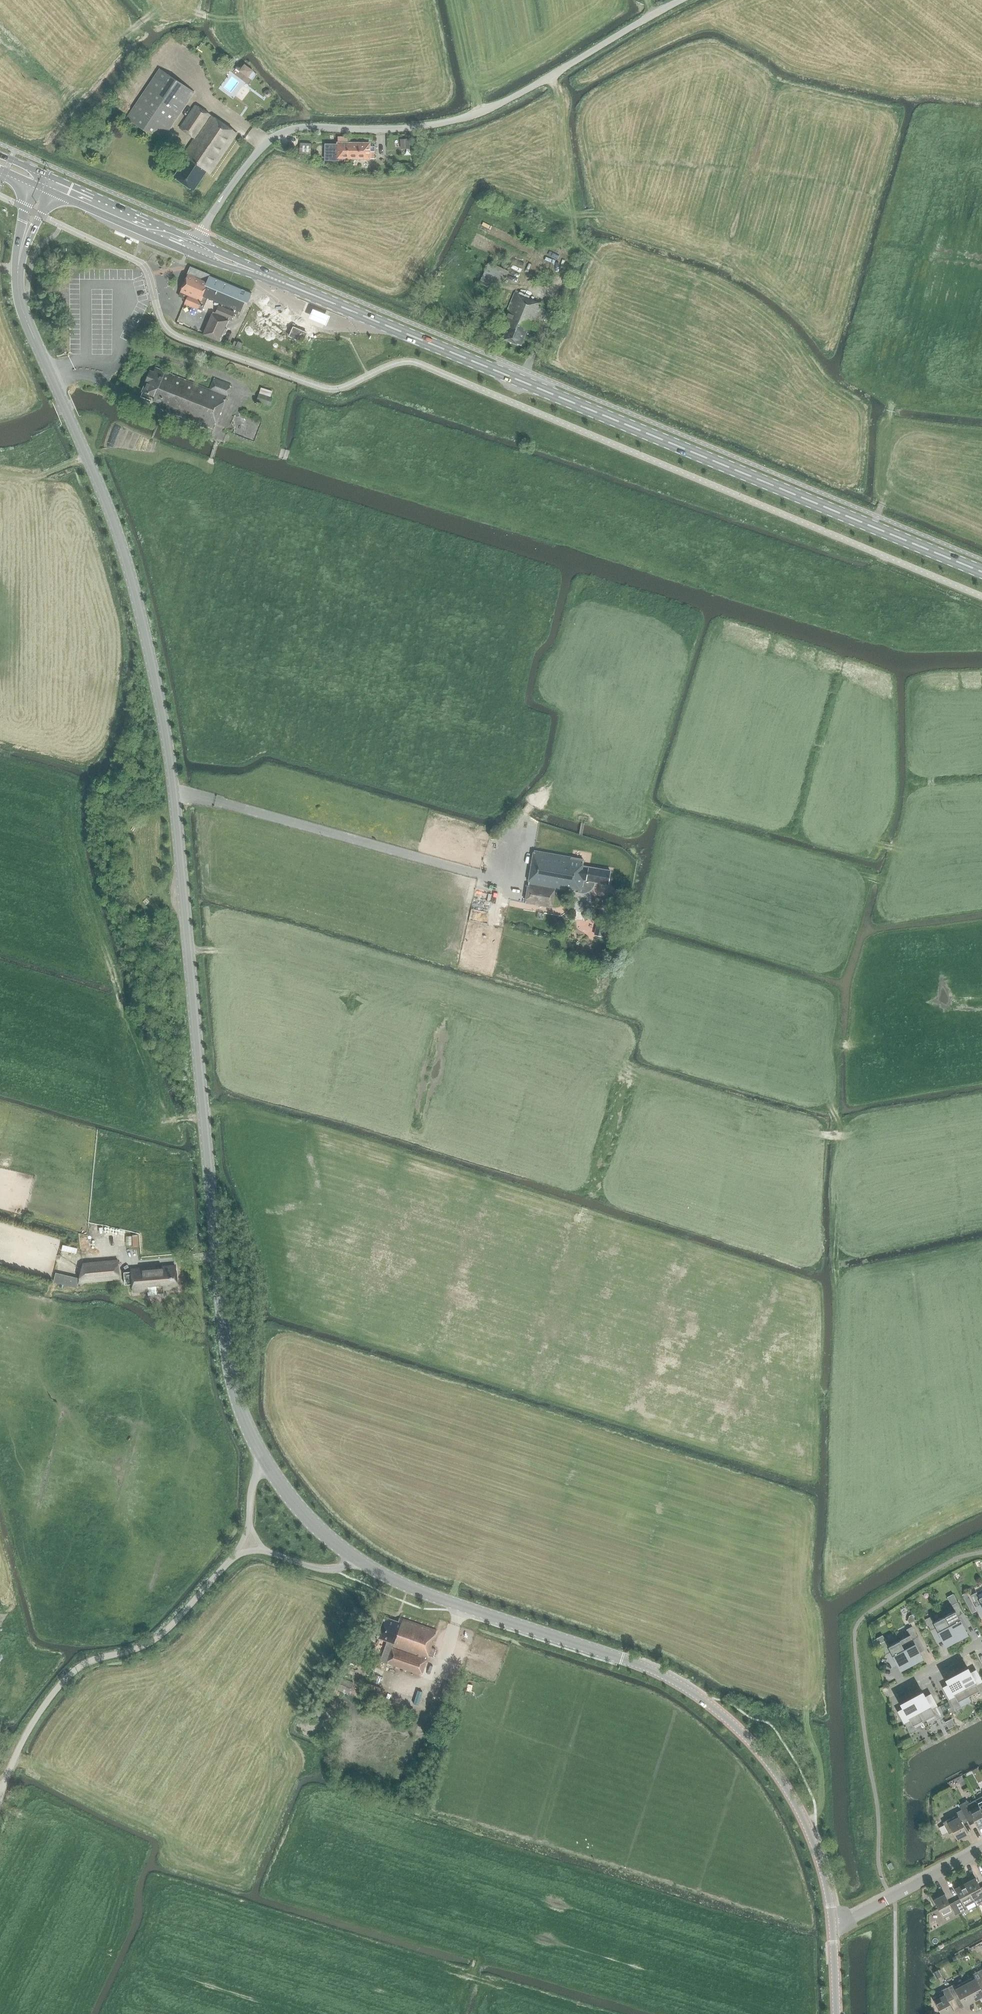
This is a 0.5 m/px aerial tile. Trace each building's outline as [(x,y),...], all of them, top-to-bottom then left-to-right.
[(161,142),(194,92),(159,69),(125,119),(161,142)] [(206,171),(209,173),(236,133),(195,105),(179,129),(194,139),(183,156),(186,158),(173,177),(193,190),(206,171)] [(400,148),(410,148),(410,138),(400,137),(400,148)] [(310,154),(311,143),(300,142),(300,145),(297,144),(296,151),(299,152),(299,154),(310,154)] [(347,158),(347,154),(348,154),(348,143),(337,143),(337,146),(332,146),(332,145),(325,145),(325,160),(338,160),(338,158),(347,158)] [(348,154),(347,154),(347,158),(368,158),(373,158),(374,151),(368,151),(368,143),(348,143),(348,154)] [(480,282),(499,291),(508,271),(489,262),(480,282)] [(241,312),(248,296),(245,290),(216,278),(209,279),(208,281),(188,273),(180,293),(187,295),(184,303),(201,310),(204,304),(207,306),(210,299),(241,312)] [(527,328),(530,329),(539,303),(514,292),(501,324),(504,325),(499,337),(519,346),(527,328)] [(306,310),(309,312),(310,307),(324,312),(326,307),(308,302),(306,310)] [(212,312),(203,335),(218,341),(227,318),(231,320),(234,312),(218,305),(214,313),(212,312)] [(541,308),(534,326),(542,329),(545,322),(543,322),(547,310),(541,308)] [(331,316),(313,309),(307,322),(326,330),(331,316)] [(302,341),(305,332),(292,327),(288,336),(302,341)] [(233,345),(241,349),(243,343),(238,341),(238,342),(235,341),(233,345)] [(230,384),(213,377),(200,372),(196,383),(155,367),(153,372),(150,370),(142,391),(154,396),(152,400),(160,403),(158,407),(212,428),(230,384)] [(258,393),(256,401),(270,405),(272,397),(258,393)] [(580,891),(580,894),(581,894),(583,894),(584,894),(585,893),(587,893),(588,892),(589,891),(590,890),(591,890),(592,888),(593,887),(594,886),(594,885),(594,883),(595,882),(606,884),(608,870),(582,866),(582,858),(533,850),(525,902),(551,906),(554,887),(580,891)] [(604,936),(607,924),(598,921),(595,934),(604,936)] [(63,1245),(62,1250),(77,1253),(78,1248),(63,1245)] [(78,1282),(119,1279),(118,1260),(83,1263),(78,1282)] [(163,1289),(177,1288),(175,1265),(161,1266),(162,1269),(155,1269),(155,1267),(131,1269),(133,1292),(147,1291),(147,1285),(163,1284),(163,1289)] [(976,1592),(970,1595),(976,1606),(981,1604),(981,1605),(981,1596),(979,1598),(976,1592)] [(963,1613),(957,1602),(951,1605),(954,1611),(944,1616),(955,1638),(956,1638),(955,1636),(964,1631),(966,1633),(966,1632),(958,1616),(963,1613)] [(934,1622),(931,1616),(925,1619),(931,1630),(936,1628),(945,1644),(944,1641),(954,1636),(955,1638),(944,1616),(934,1622)] [(427,1656),(427,1655),(433,1657),(435,1648),(430,1647),(435,1629),(399,1618),(398,1621),(384,1617),(378,1638),(394,1643),(393,1645),(427,1656)] [(918,1637),(912,1626),(906,1629),(909,1635),(899,1640),(910,1662),(911,1662),(910,1660),(919,1655),(920,1657),(921,1656),(913,1640),(918,1637)] [(888,1646),(885,1640),(880,1643),(886,1655),(891,1652),(899,1668),(900,1668),(899,1665),(909,1660),(910,1662),(899,1640),(888,1646)] [(392,1647),(387,1662),(421,1674),(426,1660),(392,1647)] [(981,1696),(981,1683),(981,1681),(976,1684),(967,1668),(968,1671),(958,1676),(957,1674),(968,1696),(978,1690),(981,1696)] [(954,1696),(949,1699),(955,1710),(961,1707),(958,1701),(968,1696),(957,1674),(956,1674),(957,1676),(947,1681),(946,1679),(946,1680),(954,1696)] [(348,1694),(353,1682),(341,1677),(337,1690),(348,1694)] [(451,1685),(445,1683),(440,1698),(446,1700),(451,1685)] [(933,1714),(936,1720),(942,1717),(936,1706),(931,1708),(922,1692),(921,1692),(923,1695),(913,1700),(912,1698),(911,1698),(923,1720),(933,1714)] [(913,1725),(923,1720),(911,1698),(912,1700),(902,1705),(901,1703),(900,1704),(909,1720),(904,1723),(910,1734),(916,1731),(913,1725)] [(979,1771),(977,1767),(972,1770),(974,1774),(976,1778),(979,1776),(981,1780),(981,1776),(979,1771)] [(961,1809),(967,1821),(973,1818),(977,1827),(981,1825),(981,1811),(976,1800),(969,1804),(967,1801),(959,1805),(961,1809)] [(962,1823),(967,1821),(961,1809),(955,1812),(956,1815),(942,1823),(948,1834),(953,1831),(956,1838),(967,1833),(967,1832),(962,1823)] [(965,1883),(974,1901),(977,1906),(981,1904),(981,1886),(980,1887),(975,1878),(965,1883)] [(960,1898),(954,1901),(960,1912),(966,1909),(965,1906),(974,1901),(965,1883),(954,1889),(955,1889),(960,1898)] [(955,1915),(960,1912),(954,1901),(949,1904),(944,1895),(945,1895),(944,1894),(934,1900),(943,1918),(953,1913),(955,1915)] [(964,1981),(974,2000),(981,1995),(981,1991),(978,1985),(981,1983),(981,1979),(978,1971),(972,1974),(973,1976),(964,1981)] [(953,1984),(947,1987),(953,1998),(959,1995),(963,2004),(963,2005),(974,2000),(964,1981),(954,1987),(953,1984)] [(953,1998),(947,1987),(941,1990),(943,1993),(933,1998),(941,2013),(947,2013),(953,2010),(948,2001),(953,1998)]
